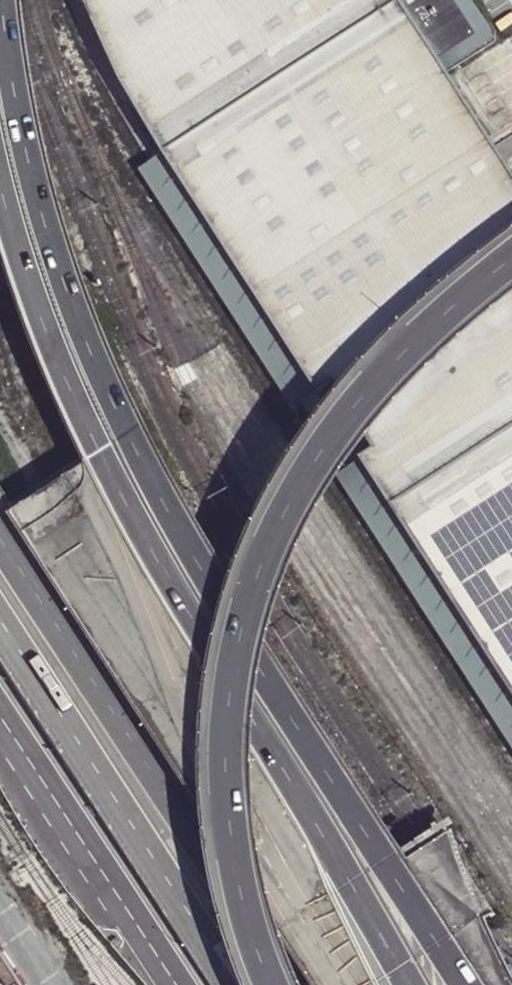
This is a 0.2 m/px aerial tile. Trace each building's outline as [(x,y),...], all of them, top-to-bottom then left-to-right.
[(84,3),(120,79),(161,152),(315,392),(329,383),(371,448),(357,457),(511,697),(511,175),(442,67),(438,59),(477,34),(455,0),(83,0),(84,3)] [(477,34),(438,59),(442,67),(489,37),(466,0),(455,0),(477,34)]
